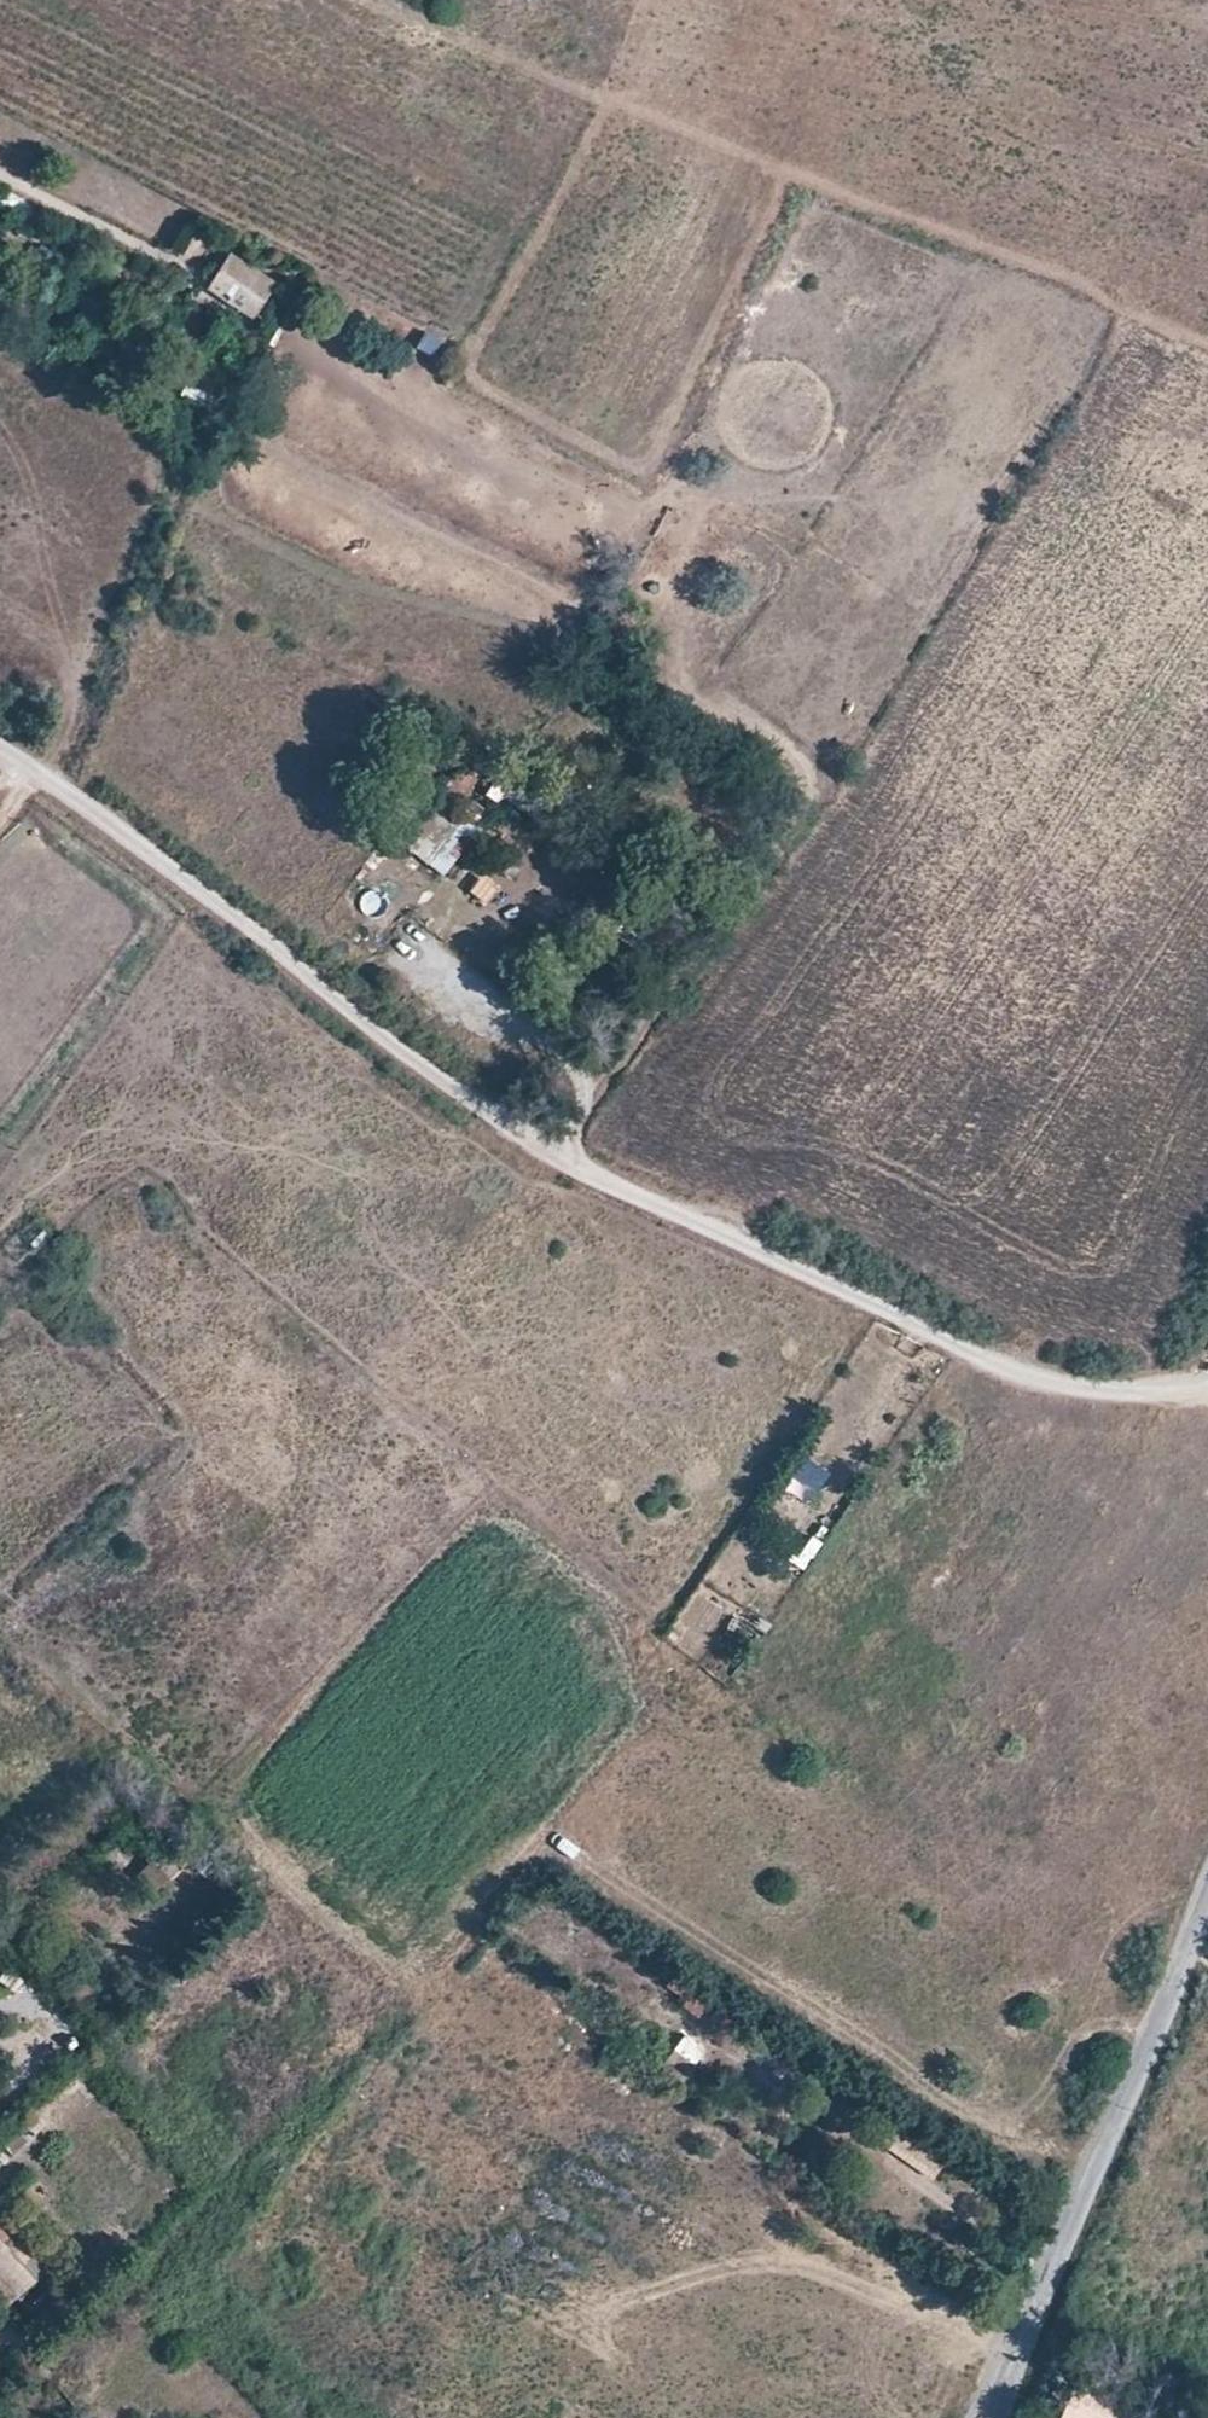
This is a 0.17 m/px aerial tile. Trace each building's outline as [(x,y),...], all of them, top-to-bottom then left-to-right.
[(255,323),(279,283),(229,253),(205,293),(255,323)] [(429,862),(460,819),(462,817),(426,791),(392,836),(429,862)] [(473,829),(460,819),(429,862),(442,872),(473,829)] [(472,885),(457,904),(476,918),(490,899),(472,885)] [(812,1506),(831,1472),(803,1457),(785,1492),(812,1506)] [(138,1873),(153,1893),(177,1875),(162,1855),(138,1873)] [(10,2309),(51,2273),(0,2217),(0,2298),(10,2309)] [(1119,2396),(1074,2378),(1065,2402),(1109,2417),(1112,2417),(1119,2396)]
